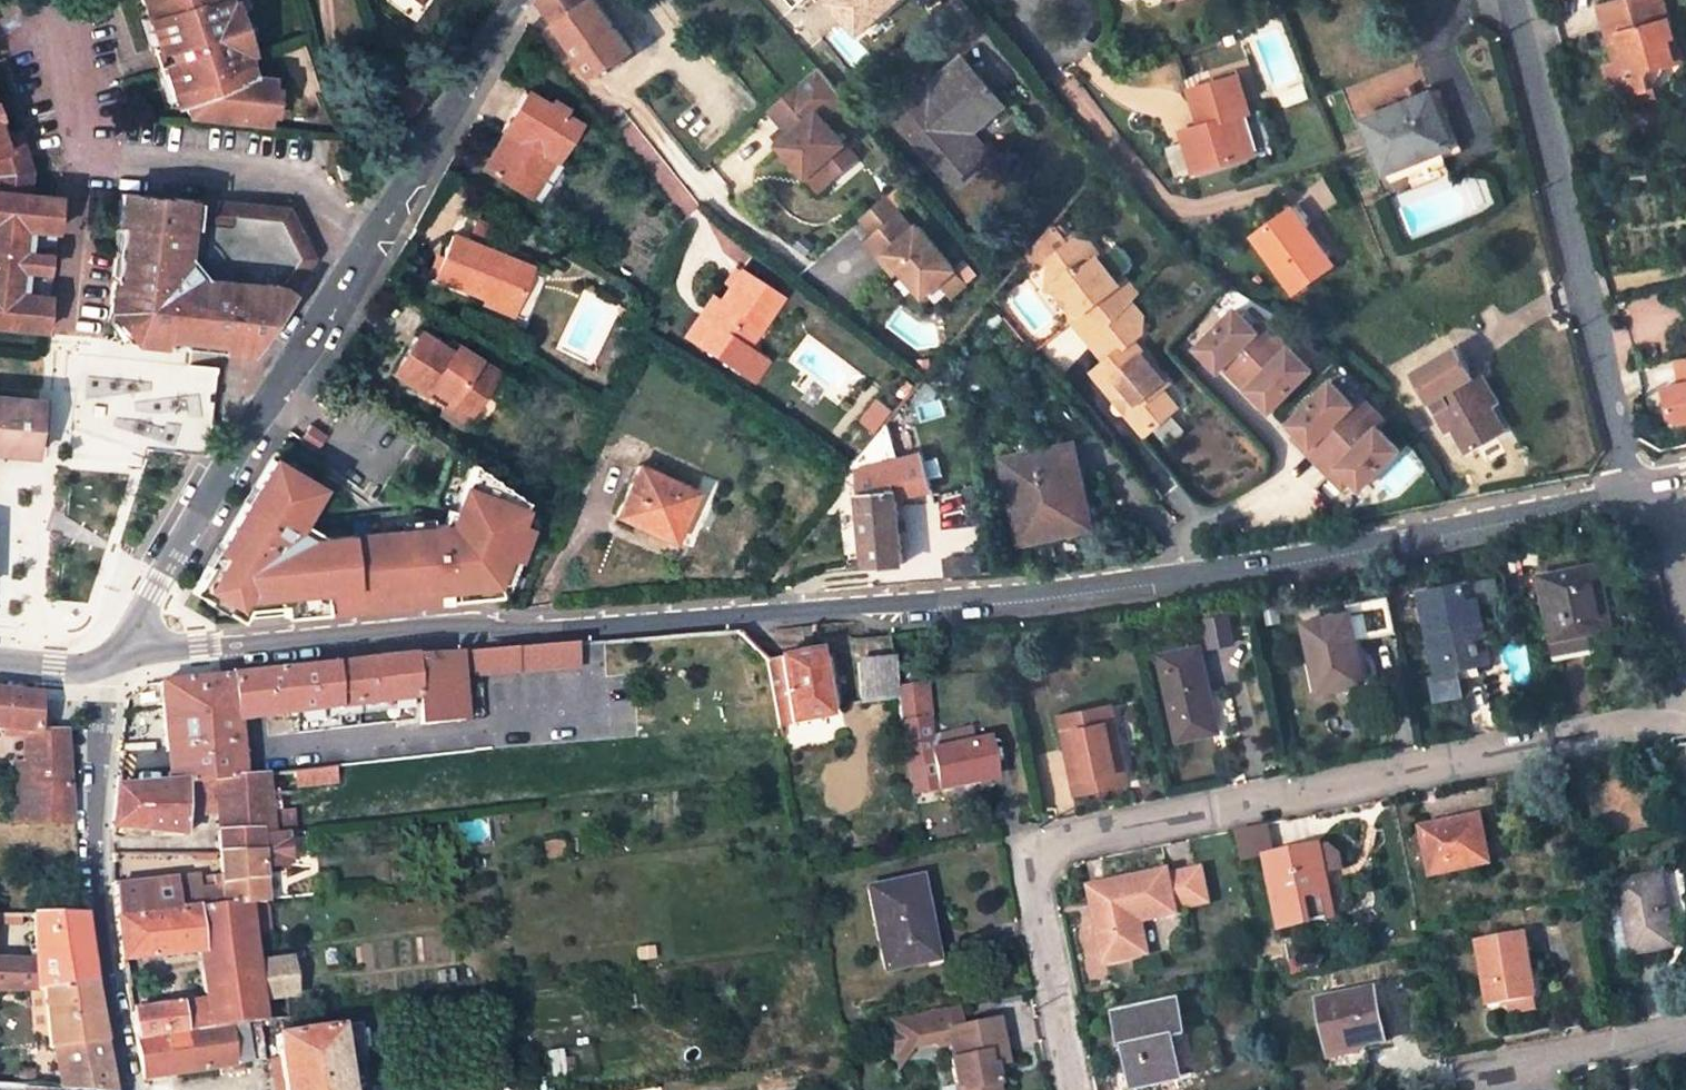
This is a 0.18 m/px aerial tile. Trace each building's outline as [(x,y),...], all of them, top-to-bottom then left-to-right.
[(138,6),(148,2),(155,26),(166,33),(176,30),(182,46),(165,51),(168,64),(165,73),(176,106),(183,105),(187,116),(265,126),(270,78),(250,77),(224,0),(136,0),(138,6)] [(630,51),(594,0),(541,0),(597,77),(630,51)] [(831,1),(857,29),(889,0),(832,0),(831,1)] [(1661,20),(1652,23),(1645,0),(1616,0),(1597,6),(1607,38),(1616,35),(1622,53),(1615,64),(1604,67),(1609,82),(1614,81),(1615,80),(1624,78),(1625,78),(1630,96),(1650,90),(1645,75),(1649,68),(1673,61),(1661,20)] [(1662,0),(1645,0),(1652,23),(1661,20),(1673,61),(1679,60),(1662,0)] [(152,49),(165,51),(182,46),(176,30),(166,33),(155,26),(148,2),(138,6),(152,49)] [(896,118),(953,184),(978,163),(955,137),(999,99),(978,75),(972,80),(958,64),(935,84),(938,88),(922,102),(919,97),(896,118)] [(1248,113),(1237,77),(1191,90),(1201,126),(1204,136),(1183,143),(1193,172),(1252,155),(1240,116),(1248,113)] [(1622,109),(1652,99),(1650,90),(1630,96),(1625,78),(1624,78),(1615,80),(1614,81),(1622,109)] [(800,84),(770,112),(786,129),(792,136),(781,147),(809,178),(823,166),(834,180),(860,157),(820,113),(824,109),(800,84)] [(922,102),(938,88),(935,84),(920,97),(919,97),(922,102)] [(546,106),(523,93),(500,132),(504,134),(509,137),(501,152),(497,149),(483,171),(525,197),(538,174),(541,176),(552,159),(556,162),(578,125),(564,117),(567,112),(549,101),(546,106)] [(1443,150),(1429,117),(1437,114),(1429,96),(1365,122),(1385,173),(1443,150)] [(1006,108),(999,99),(955,137),(978,163),(991,152),(977,134),(1006,108)] [(1437,114),(1429,117),(1443,150),(1385,173),(1388,181),(1409,173),(1415,188),(1446,175),(1440,160),(1459,152),(1443,112),(1437,114)] [(1181,132),(1183,143),(1204,136),(1201,126),(1181,132)] [(774,139),(781,147),(792,136),(786,129),(774,139)] [(43,331),(46,296),(13,291),(16,270),(18,251),(21,228),(53,231),(57,195),(28,192),(30,170),(16,131),(0,136),(0,325),(43,331)] [(504,134),(497,149),(501,152),(509,137),(504,134)] [(1176,177),(1193,172),(1183,143),(1167,148),(1176,177)] [(532,201),(556,162),(552,159),(541,176),(538,174),(525,197),(532,201)] [(337,164),(341,178),(352,174),(348,161),(337,164)] [(823,166),(809,178),(821,192),(834,180),(823,166)] [(218,204),(119,193),(116,227),(123,228),(115,303),(122,308),(132,301),(147,321),(138,328),(141,336),(191,341),(191,347),(220,350),(221,341),(242,343),(300,260),(280,223),(217,216),(218,204)] [(917,229),(890,197),(863,221),(875,237),(865,243),(896,280),(907,272),(932,298),(946,290),(958,302),(975,285),(964,276),(971,270),(925,220),(917,229)] [(1299,203),(1292,208),(1304,226),(1312,220),(1299,203)] [(217,216),(280,223),(300,260),(242,343),(221,341),(220,350),(252,354),(314,259),(288,212),(286,210),(218,204),(217,216)] [(1292,208),(1254,235),(1295,293),(1333,266),(1304,226),(1292,208)] [(1041,237),(1057,252),(1069,244),(1051,224),(1041,237)] [(138,328),(147,321),(132,301),(122,308),(115,303),(123,228),(116,227),(107,319),(124,341),(191,347),(191,341),(141,336),(138,328)] [(514,263),(450,236),(433,277),(469,291),(470,288),(500,299),(514,263)] [(1131,300),(1138,291),(1125,276),(1119,281),(1114,276),(1128,263),(1128,257),(1116,243),(1110,243),(1098,256),(1087,243),(1071,242),(1069,244),(1057,252),(1046,261),(1046,276),(1054,285),(1056,283),(1062,290),(1056,296),(1071,313),(1081,314),(1088,308),(1105,327),(1121,310),(1131,300)] [(18,251),(16,270),(44,273),(46,254),(18,251)] [(527,267),(514,263),(500,299),(470,288),(469,291),(466,298),(508,315),(527,267)] [(779,296),(738,270),(718,301),(706,320),(699,316),(685,338),(723,362),(736,342),(744,348),(779,296)] [(1054,285),(1046,276),(1044,293),(1056,296),(1062,290),(1056,283),(1054,285)] [(711,297),(699,316),(706,320),(718,301),(711,297)] [(1142,317),(1131,300),(1121,310),(1141,333),(1142,317)] [(1608,316),(1620,314),(1616,303),(1606,306),(1608,316)] [(1141,333),(1121,310),(1105,327),(1090,343),(1107,363),(1094,373),(1139,427),(1154,428),(1171,414),(1172,401),(1161,389),(1168,382),(1132,340),(1141,333)] [(1240,373),(1276,337),(1264,324),(1255,332),(1234,310),(1194,349),(1216,372),(1228,361),(1240,373)] [(430,389),(470,414),(495,373),(454,348),(450,355),(444,351),(418,335),(393,374),(426,394),(430,389)] [(1276,337),(1240,373),(1251,384),(1246,389),(1268,412),(1309,371),(1276,337)] [(731,368),(744,348),(736,342),(723,362),(731,368)] [(450,355),(454,348),(449,344),(444,351),(450,355)] [(1472,377),(1456,349),(1414,375),(1448,432),(1454,428),(1469,452),(1505,431),(1490,407),(1472,377)] [(33,439),(208,455),(216,370),(61,353),(58,381),(47,380),(45,394),(37,393),(36,403),(33,439)] [(1670,359),(1675,382),(1658,386),(1667,426),(1685,422),(1685,356),(1670,359)] [(1499,402),(1480,372),(1472,377),(1490,407),(1499,402)] [(1314,465),(1370,411),(1357,397),(1350,405),(1328,383),(1285,425),(1295,436),(1306,448),(1301,452),(1314,465)] [(470,414),(430,389),(426,394),(466,419),(470,414)] [(31,458),(33,439),(36,403),(0,399),(0,455),(31,458)] [(882,425),(892,434),(905,419),(895,409),(882,425)] [(1382,423),(1370,411),(1314,465),(1327,477),(1335,469),(1348,481),(1357,491),(1396,451),(1375,430),(1382,423)] [(312,450),(323,435),(309,425),(298,440),(312,450)] [(1301,452),(1306,448),(1295,436),(1289,441),(1301,452)] [(866,443),(862,440),(847,457),(852,460),(866,443)] [(1075,444),(1068,445),(1080,499),(1072,500),(1079,531),(1095,527),(1075,444)] [(918,445),(877,455),(879,461),(919,451),(918,445)] [(1068,445),(1002,459),(1021,543),(1079,531),(1072,500),(1080,499),(1068,445)] [(856,467),(866,567),(903,564),(897,498),(913,494),(929,486),(919,451),(879,461),(856,467)] [(285,468),(269,459),(190,593),(206,602),(211,593),(228,602),(223,612),(238,621),(245,609),(281,606),(282,617),(496,595),(494,578),(507,555),(510,557),(522,528),(511,524),(524,500),(471,463),(450,509),(443,507),(437,525),(435,534),(431,534),(430,526),(324,540),(297,524),(317,487),(301,478),(297,485),(280,475),(285,468)] [(301,478),(285,468),(280,475),(297,485),(301,478)] [(693,493),(638,469),(617,515),(672,540),(693,493)] [(1339,490),(1348,481),(1335,469),(1327,477),(1339,490)] [(948,578),(983,573),(980,554),(947,558),(948,578)] [(1609,627),(1597,566),(1544,576),(1555,638),(1578,633),(1609,627)] [(1499,598),(1494,578),(1468,584),(1471,602),(1475,602),(1475,603),(1499,598)] [(1461,585),(1419,594),(1438,678),(1456,674),(1454,668),(1478,663),(1472,634),(1468,635),(1465,623),(1479,620),(1475,603),(1475,602),(1471,602),(1465,604),(1461,585)] [(211,593),(206,602),(223,612),(228,602),(211,593)] [(1226,612),(1201,618),(1208,648),(1234,641),(1226,612)] [(1362,682),(1348,614),(1304,623),(1319,691),(1362,682)] [(1488,661),(1479,620),(1465,623),(1468,635),(1472,634),(1478,663),(1488,661)] [(1578,633),(1555,638),(1558,654),(1581,649),(1578,633)] [(1218,732),(1199,647),(1162,655),(1169,690),(1165,691),(1176,742),(1218,732)] [(258,675),(263,718),(294,714),(414,700),(418,728),(464,723),(459,677),(478,675),(476,653),(406,659),(258,675)] [(823,717),(812,654),(765,663),(778,726),(823,717)] [(890,660),(857,664),(860,702),(895,697),(890,660)] [(1457,677),(1491,670),(1488,661),(1478,663),(1454,668),(1456,674),(1457,677)] [(230,691),(233,721),(263,718),(258,675),(245,677),(247,689),(230,691)] [(233,721),(230,691),(247,689),(245,677),(157,687),(168,782),(238,776),(233,721)] [(36,734),(36,732),(36,696),(0,692),(0,732),(22,733),(36,734)] [(983,742),(930,753),(923,721),(926,721),(922,697),(895,700),(897,724),(912,795),(991,778),(983,742)] [(294,714),(295,723),(409,709),(411,729),(418,728),(414,700),(294,714)] [(1120,755),(1109,706),(1061,716),(1077,795),(1126,785),(1123,769),(1112,771),(1109,757),(1120,755)] [(36,734),(22,733),(22,765),(68,766),(65,733),(36,732),(36,734)] [(333,767),(332,755),(267,761),(267,766),(259,767),(260,774),(262,774),(293,771),(333,767)] [(1123,769),(1120,755),(1109,757),(1112,771),(1123,769)] [(22,765),(16,765),(16,785),(15,823),(73,826),(68,766),(22,765)] [(294,787),(334,783),(333,767),(293,771),(294,787)] [(267,812),(262,774),(260,774),(238,776),(168,782),(115,787),(110,829),(182,835),(181,816),(214,813),(217,854),(258,853),(257,836),(278,834),(292,832),(290,811),(267,812)] [(1429,877),(1489,864),(1479,818),(1441,826),(1442,831),(1421,835),(1429,877)] [(1442,831),(1441,826),(1420,830),(1421,835),(1442,831)] [(196,880),(196,878),(113,890),(114,920),(261,901),(259,869),(281,866),(278,834),(257,836),(258,853),(217,854),(218,878),(196,880)] [(563,858),(559,841),(543,844),(547,862),(563,858)] [(1271,878),(1281,929),(1318,921),(1328,919),(1318,873),(1324,872),(1320,849),(1273,859),(1277,877),(1271,878)] [(1277,877),(1273,859),(1267,861),(1271,878),(1277,877)] [(1168,877),(1166,873),(1107,885),(1111,910),(1094,914),(1103,961),(1146,953),(1140,920),(1174,913),(1173,908),(1207,900),(1200,870),(1168,877)] [(1334,918),(1324,872),(1318,873),(1328,919),(1334,918)] [(1660,876),(1619,883),(1628,939),(1614,941),(1618,958),(1669,948),(1664,921),(1669,920),(1660,876)] [(918,879),(866,890),(883,971),(927,962),(922,937),(928,935),(918,879)] [(1111,910),(1107,885),(1089,889),(1094,914),(1111,910)] [(120,962),(196,952),(195,948),(250,941),(250,937),(266,934),(264,901),(261,901),(114,920),(120,962)] [(29,992),(42,991),(92,990),(81,916),(29,916),(32,964),(0,963),(0,993),(29,992)] [(1340,917),(1334,918),(1328,919),(1318,921),(1320,930),(1342,925),(1340,917)] [(1534,998),(1522,933),(1475,941),(1486,1006),(1509,1002),(1529,998),(1534,998)] [(933,961),(928,935),(922,937),(927,962),(933,961)] [(259,1000),(254,965),(250,941),(195,948),(196,952),(200,979),(203,1002),(211,1029),(257,1023),(262,1022),(259,1000)] [(532,961),(530,948),(518,950),(520,963),(532,961)] [(652,959),(651,948),(636,950),(637,961),(652,959)] [(292,995),(287,960),(254,965),(259,1000),(292,995)] [(623,996),(636,994),(633,976),(620,979),(623,996)] [(47,1036),(48,1047),(102,1042),(92,990),(42,991),(29,992),(30,999),(23,1000),(24,1008),(31,1008),(35,1037),(47,1036)] [(1318,1003),(1331,1072),(1369,1065),(1365,1046),(1384,1042),(1373,992),(1318,1003)] [(1512,1015),(1532,1012),(1529,998),(1509,1002),(1512,1015)] [(203,1002),(130,1012),(135,1039),(211,1029),(203,1002)] [(1177,1002),(1114,1015),(1120,1050),(1126,1048),(1134,1087),(1191,1076),(1177,1002)] [(942,1009),(946,1031),(959,1028),(955,1006),(942,1009)] [(888,1020),(893,1042),(903,1040),(906,1034),(929,1029),(935,1033),(946,1031),(942,1009),(888,1020)] [(273,1040),(270,1021),(262,1022),(257,1023),(260,1042),(273,1040)] [(946,1031),(952,1061),(949,1062),(954,1087),(961,1087),(961,1089),(996,1089),(991,1068),(1004,1065),(995,1021),(959,1028),(946,1031)] [(142,1077),(261,1057),(260,1042),(257,1023),(211,1029),(135,1039),(142,1077)] [(273,1040),(281,1089),(345,1089),(335,1030),(273,1040)] [(48,1047),(59,1089),(91,1089),(87,1073),(77,1075),(75,1063),(104,1057),(102,1042),(48,1047)] [(75,1063),(77,1075),(87,1073),(91,1089),(111,1089),(104,1057),(75,1063)] [(17,1076),(20,1089),(22,1089),(32,1089),(30,1074),(17,1076)]
